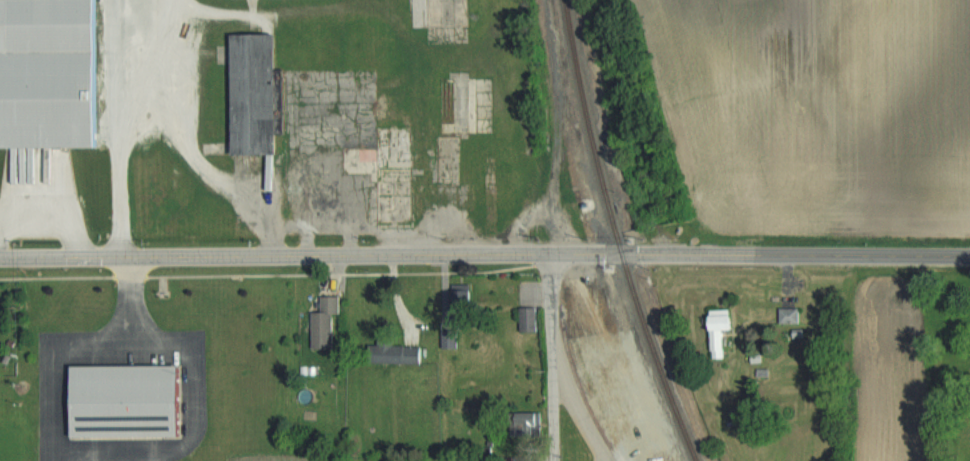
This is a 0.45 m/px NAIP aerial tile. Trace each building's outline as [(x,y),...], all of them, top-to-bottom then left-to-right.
[(99,149),(97,0),(0,0),(0,150),(99,149)] [(485,26),(485,0),(413,0),(413,27),(485,26)] [(235,36),(236,152),(275,152),(274,35),(235,36)] [(444,77),(444,131),(497,131),(497,77),(444,77)] [(350,147),(351,173),(378,173),(378,224),(418,223),(417,125),(377,125),(378,146),(350,147)] [(314,311),(314,349),(336,349),(336,313),(341,313),(342,295),(323,295),(323,312),(314,311)] [(540,307),(520,307),(520,332),(540,332),(540,307)] [(773,322),(796,322),(796,307),(773,307),(773,322)] [(700,328),(726,327),(725,308),(699,309),(700,328)] [(446,349),(460,349),(460,321),(446,321),(446,349)] [(377,342),(377,362),(423,363),(424,343),(377,342)] [(75,370),(75,439),(178,438),(177,369),(75,370)]
